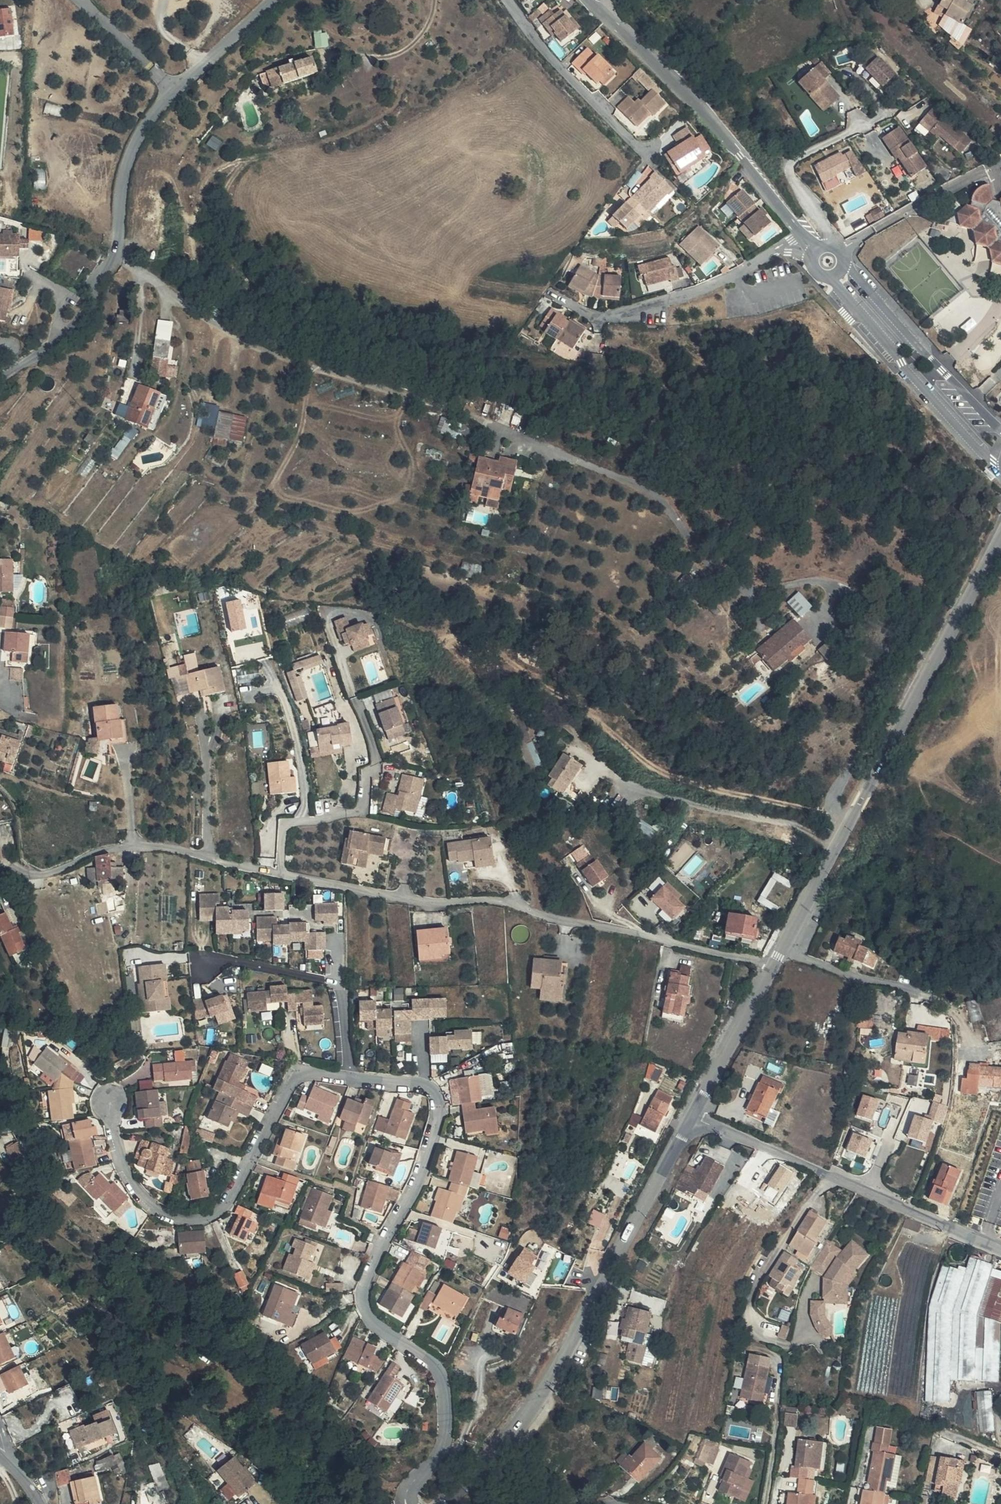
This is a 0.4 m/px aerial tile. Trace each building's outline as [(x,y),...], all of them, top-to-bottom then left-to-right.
[(934,14),(943,19),(940,25),(959,35),(968,17),(961,13),(962,10),(964,10),(968,0),(946,0),(945,4),(941,3),(934,14)] [(16,35),(13,7),(0,8),(0,37),(16,35)] [(541,22),(552,13),(549,10),(537,18),(541,22)] [(564,11),(561,14),(573,32),(577,29),(564,11)] [(541,23),(553,14),(552,13),(541,22),(541,23)] [(553,14),(541,23),(550,36),(553,34),(559,42),(568,35),(561,28),(556,18),(553,14)] [(561,14),(556,18),(561,28),(568,35),(573,32),(561,14)] [(943,19),(934,14),(931,20),(940,25),(943,19)] [(959,35),(940,25),(935,34),(961,52),(967,40),(959,35)] [(323,33),(323,30),(315,30),(317,48),(330,46),(328,33),(323,33)] [(610,68),(586,48),(572,64),(580,72),(583,70),(587,73),(597,82),(598,80),(610,68)] [(879,56),(868,67),(885,85),(897,73),(879,56)] [(314,58),(262,74),(266,88),(318,72),(314,58)] [(832,103),(840,97),(824,79),(832,72),(822,61),(799,81),(819,104),(827,97),(832,103)] [(868,67),(864,71),(882,89),(885,85),(868,67)] [(610,68),(598,80),(604,85),(615,72),(610,68)] [(630,76),(635,81),(643,72),(638,68),(630,76)] [(635,81),(645,90),(653,82),(643,72),(635,81)] [(649,94),(652,90),(656,86),(653,82),(645,90),(648,93),(649,94)] [(649,94),(648,93),(641,101),(637,99),(634,103),(627,97),(617,107),(635,125),(648,111),(654,116),(666,103),(652,90),(649,94)] [(827,97),(819,104),(825,110),(832,103),(827,97)] [(971,140),(934,109),(924,120),(934,129),(931,132),(939,138),(942,135),(961,152),(971,140)] [(640,129),(654,116),(648,111),(635,125),(640,129)] [(679,146),(663,155),(676,176),(705,159),(686,128),(673,136),(679,146)] [(921,166),(895,128),(879,138),(892,157),(895,157),(906,175),(921,166)] [(214,135),(208,143),(218,150),(224,141),(214,135)] [(820,166),(816,168),(823,183),(836,177),(840,175),(838,172),(852,165),(857,175),(865,171),(854,149),(843,154),(842,151),(818,163),(820,166)] [(45,169),(36,169),(37,185),(46,184),(45,169)] [(648,212),(658,201),(657,200),(662,194),(664,196),(670,188),(655,173),(652,175),(632,197),(643,211),(645,209),(648,212)] [(836,177),(823,183),(828,193),(841,188),(836,177)] [(1000,195),(1000,198),(992,195),(990,180),(984,181),(979,185),(976,188),(973,192),(972,196),(970,200),(965,199),(956,208),(958,221),(971,225),(973,241),(986,245),(989,258),(1000,262),(1000,269),(1000,195)] [(735,185),(734,186),(723,195),(726,199),(738,189),(735,185)] [(743,191),(726,204),(737,219),(740,217),(754,206),(743,191)] [(668,198),(664,196),(662,194),(657,200),(658,201),(662,204),(668,198)] [(635,221),(643,211),(632,197),(624,206),(617,215),(615,217),(629,229),(635,221)] [(617,215),(624,206),(621,203),(614,211),(617,215)] [(744,223),(755,236),(770,225),(760,211),(758,212),(754,206),(740,217),(744,223)] [(879,208),(871,212),(875,220),(883,215),(879,208)] [(643,211),(635,221),(641,226),(648,218),(643,211)] [(875,220),(871,212),(864,216),(869,224),(875,220)] [(691,248),(704,261),(717,245),(692,223),(674,242),(687,253),(691,248)] [(0,233),(0,254),(17,254),(21,254),(21,247),(30,247),(31,238),(20,238),(20,233),(0,233)] [(91,256),(70,243),(55,266),(76,281),(84,269),(91,274),(99,264),(90,258),(91,256)] [(701,265),(704,261),(691,248),(687,253),(701,265)] [(577,271),(579,268),(584,258),(576,256),(567,273),(577,271)] [(651,265),(669,260),(668,256),(650,260),(651,265)] [(597,276),(604,277),(605,257),(601,257),(597,276)] [(671,268),(669,260),(651,265),(637,268),(639,276),(642,275),(645,286),(669,279),(671,283),(680,280),(676,267),(671,268)] [(620,278),(604,277),(597,276),(579,268),(577,271),(570,284),(584,292),(582,297),(602,301),(603,296),(619,298),(620,278)] [(568,289),(582,297),(584,292),(570,284),(568,289)] [(8,289),(0,288),(0,318),(7,319),(9,302),(6,302),(8,289)] [(15,290),(8,289),(6,302),(9,302),(12,303),(15,290)] [(619,305),(619,298),(603,296),(602,301),(603,304),(619,305)] [(553,305),(541,324),(549,329),(547,333),(557,340),(569,322),(558,315),(561,311),(553,305)] [(572,318),(561,311),(558,315),(569,322),(570,321),(572,318)] [(576,347),(586,330),(570,321),(569,322),(557,340),(550,350),(577,359),(582,351),(576,347)] [(538,327),(547,333),(549,329),(541,324),(538,327)] [(529,331),(523,327),(520,331),(526,335),(529,331)] [(157,338),(151,372),(166,376),(176,378),(178,368),(168,366),(173,341),(157,338)] [(149,426),(156,410),(163,393),(142,385),(128,420),(148,430),(149,426)] [(156,410),(149,426),(157,430),(164,413),(156,410)] [(458,436),(462,423),(442,417),(438,430),(458,436)] [(224,427),(218,459),(229,462),(231,454),(233,454),(238,430),(224,427)] [(117,456),(133,438),(128,433),(112,452),(117,456)] [(472,491),(480,493),(489,496),(490,494),(492,484),(502,486),(511,488),(517,460),(500,456),(499,460),(480,455),(473,487),(472,491)] [(499,497),(502,486),(492,484),(490,494),(499,497)] [(472,491),(473,487),(468,486),(465,498),(479,501),(480,493),(472,491)] [(482,512),(480,522),(487,523),(489,514),(482,512)] [(15,591),(15,574),(15,558),(0,558),(0,596),(1,596),(1,591),(15,591)] [(15,574),(15,591),(19,591),(25,573),(15,574)] [(210,591),(201,593),(202,601),(211,599),(210,591)] [(800,592),(789,602),(801,616),(812,606),(800,592)] [(2,606),(16,608),(17,600),(3,598),(2,606)] [(247,628),(242,600),(228,603),(233,630),(247,628)] [(16,608),(2,606),(1,614),(14,617),(16,608)] [(1,614),(0,618),(0,626),(12,628),(14,617),(1,614)] [(371,646),(368,638),(375,636),(370,622),(363,624),(363,622),(349,627),(345,617),(334,621),(337,629),(336,629),(340,640),(343,639),(345,645),(347,644),(348,646),(351,645),(353,652),(371,646)] [(809,640),(791,619),(770,636),(776,642),(758,656),(770,671),(784,660),(782,658),(798,645),(800,647),(809,640)] [(30,634),(7,633),(5,653),(15,653),(15,662),(28,663),(30,634)] [(776,642),(770,636),(753,650),(754,652),(758,656),(776,642)] [(800,647),(798,645),(782,658),(784,660),(787,663),(803,650),(800,647)] [(758,656),(754,652),(747,658),(751,662),(758,656)] [(295,671),(324,662),(322,653),(293,662),(295,671)] [(221,666),(186,675),(191,693),(210,688),(212,695),(228,691),(221,666)] [(12,667),(12,678),(24,678),(24,667),(12,667)] [(288,671),(297,701),(308,697),(299,668),(288,671)] [(399,695),(377,703),(386,731),(409,723),(399,695)] [(118,703),(95,704),(97,720),(100,720),(101,736),(111,735),(111,740),(123,739),(122,718),(119,718),(118,703)] [(330,727),(315,730),(320,746),(321,752),(335,749),(334,744),(343,742),(343,745),(353,744),(349,723),(338,726),(339,728),(330,730),(330,727)] [(100,756),(101,742),(92,742),(92,746),(88,746),(89,754),(93,754),(100,756)] [(321,752),(321,755),(338,752),(344,751),(343,745),(343,742),(334,744),(335,749),(321,752)] [(541,763),(532,743),(521,748),(530,768),(541,763)] [(321,756),(321,755),(321,752),(320,746),(311,748),(313,752),(313,758),(321,756)] [(15,760),(17,755),(0,750),(0,755),(15,760)] [(583,765),(564,753),(549,776),(552,778),(548,785),(563,795),(583,765)] [(2,770),(3,766),(12,769),(15,760),(0,755),(0,776),(2,770)] [(290,763),(269,764),(270,796),(297,794),(296,780),(291,780),(290,763)] [(424,779),(402,774),(397,795),(387,793),(383,810),(394,813),(394,809),(405,811),(405,810),(417,813),(424,779)] [(366,868),(369,854),(382,856),(386,837),(350,831),(348,839),(346,838),(341,863),(366,868)] [(483,862),(493,860),(491,837),(478,838),(479,842),(472,842),(472,839),(449,842),(450,859),(457,858),(458,861),(475,860),(483,859),(483,862)] [(595,886),(609,876),(598,860),(596,861),(591,855),(579,863),(595,886)] [(759,900),(776,910),(780,904),(770,899),(779,883),(789,888),(793,881),(775,871),(759,900)] [(92,874),(86,876),(89,887),(103,887),(100,873),(92,874)] [(651,899),(663,910),(659,914),(669,924),(685,907),(678,899),(681,895),(667,882),(651,899)] [(115,898),(114,887),(103,887),(89,887),(80,888),(79,899),(92,898),(105,898),(115,898)] [(285,892),(266,893),(266,909),(285,908),(285,892)] [(339,902),(315,903),(316,922),(339,922),(339,902)] [(211,913),(191,914),(192,936),(209,936),(209,927),(208,923),(213,923),(211,913)] [(757,919),(729,914),(725,935),(754,939),(757,919)] [(329,925),(307,926),(308,940),(315,940),(320,939),(320,945),(330,944),(329,925)] [(220,936),(219,927),(209,927),(209,936),(209,942),(209,955),(224,955),(223,950),(223,936),(221,936),(220,936)] [(448,928),(417,930),(420,960),(443,958),(443,955),(451,954),(450,945),(452,945),(451,937),(449,938),(448,928)] [(240,931),(223,932),(223,936),(223,950),(241,949),(240,931)] [(847,940),(841,937),(836,952),(863,963),(869,949),(861,946),(862,942),(849,936),(847,940)] [(268,937),(249,938),(251,961),(266,960),(266,947),(269,947),(268,937)] [(6,964),(10,972),(18,968),(10,951),(13,951),(9,944),(3,946),(0,940),(0,966),(6,964)] [(298,943),(282,944),(282,946),(282,960),(299,959),(299,953),(298,943)] [(282,946),(269,947),(266,947),(266,960),(267,965),(283,965),(282,960),(282,946)] [(304,953),(299,953),(299,959),(300,971),(316,971),(315,952),(304,953)] [(0,966),(0,973),(1,976),(10,972),(6,964),(0,966)] [(683,966),(681,973),(680,976),(690,978),(692,968),(683,966)] [(681,973),(673,970),(666,996),(674,998),(676,993),(688,996),(690,986),(688,985),(679,983),(680,976),(681,973)] [(690,978),(680,976),(679,983),(688,985),(690,978)] [(534,980),(523,979),(522,1007),(532,1007),(531,1012),(553,1014),(554,1005),(551,1004),(553,984),(553,981),(551,981),(534,980)] [(157,1005),(162,1004),(161,987),(137,989),(139,1007),(143,1006),(144,1021),(137,1022),(138,1035),(154,1034),(153,1022),(158,1021),(157,1005)] [(195,1010),(195,1019),(227,1010),(223,996),(204,1002),(194,1005),(195,1010)] [(264,1024),(279,1023),(279,1014),(278,1006),(262,1007),(262,1012),(239,1014),(240,1031),(258,1030),(257,1025),(257,1020),(263,1019),(264,1024)] [(303,1012),(279,1014),(279,1023),(280,1033),(289,1032),(288,1025),(295,1025),(298,1048),(318,1046),(316,1028),(305,1028),(303,1012)] [(418,1017),(403,1017),(403,1032),(418,1032),(418,1017)] [(435,1017),(418,1017),(418,1032),(418,1035),(435,1035),(435,1017)] [(362,1020),(347,1019),(347,1038),(363,1038),(363,1027),(362,1020)] [(848,1029),(848,1040),(863,1039),(862,1022),(847,1022),(848,1029)] [(379,1026),(363,1027),(363,1038),(363,1048),(379,1048),(379,1026)] [(396,1029),(382,1029),(382,1052),(399,1053),(399,1038),(396,1037),(396,1029)] [(482,1043),(481,1031),(473,1032),(474,1043),(482,1043)] [(134,1043),(133,1036),(126,1037),(127,1054),(137,1053),(136,1042),(134,1043)] [(894,1080),(896,1074),(916,1079),(922,1050),(909,1047),(907,1053),(898,1051),(899,1048),(889,1046),(886,1071),(883,1081),(891,1084),(892,1080),(894,1080)] [(442,1056),(435,1056),(435,1068),(463,1069),(463,1051),(443,1051),(442,1056)] [(435,1056),(418,1056),(418,1074),(435,1074),(435,1068),(435,1056)] [(38,1057),(23,1071),(42,1091),(55,1096),(66,1086),(38,1057)] [(960,1091),(977,1093),(978,1085),(1000,1086),(1000,1067),(979,1066),(979,1064),(969,1063),(968,1068),(967,1068),(966,1078),(962,1077),(960,1091)] [(42,1091),(23,1071),(17,1076),(37,1097),(42,1091)] [(156,1083),(166,1082),(165,1071),(155,1073),(156,1083)] [(205,1079),(208,1072),(200,1071),(198,1076),(205,1079)] [(218,1074),(215,1081),(233,1088),(237,1081),(222,1075),(218,1074)] [(782,1095),(785,1087),(763,1077),(748,1112),(773,1122),(777,1113),(772,1110),(780,1094),(782,1095)] [(173,1099),(171,1081),(166,1082),(156,1083),(143,1084),(144,1090),(133,1091),(134,1100),(146,1099),(146,1102),(173,1099)] [(233,1088),(215,1081),(211,1090),(214,1092),(210,1101),(207,1100),(202,1110),(209,1113),(242,1127),(246,1117),(233,1111),(225,1107),(227,1102),(230,1096),(234,1096),(237,1090),(233,1088)] [(891,1084),(883,1081),(879,1102),(890,1105),(893,1092),(893,1084),(891,1084)] [(656,1135),(676,1098),(658,1089),(639,1125),(656,1135)] [(55,1096),(42,1091),(39,1101),(40,1108),(55,1106),(56,1095),(55,1096)] [(876,1120),(880,1097),(862,1094),(858,1118),(876,1120)] [(470,1098),(474,1119),(485,1118),(482,1096),(470,1098)] [(474,1119),(470,1098),(447,1100),(449,1114),(451,1127),(474,1124),(474,1119)] [(449,1114),(447,1100),(439,1101),(441,1115),(449,1114)] [(917,1115),(909,1137),(928,1143),(935,1121),(943,1124),(949,1106),(935,1101),(930,1115),(927,1114),(926,1118),(917,1115)] [(225,1107),(233,1111),(235,1105),(227,1102),(225,1107)] [(56,1121),(55,1106),(40,1108),(34,1108),(37,1138),(58,1136),(56,1121)] [(290,1128),(293,1126),(303,1134),(311,1141),(307,1144),(312,1149),(316,1144),(315,1143),(327,1125),(320,1118),(317,1122),(313,1118),(316,1114),(306,1108),(298,1118),(292,1114),(285,1123),(290,1128)] [(146,1109),(126,1111),(129,1138),(135,1137),(137,1147),(152,1146),(151,1136),(148,1135),(147,1122),(146,1109)] [(638,1127),(643,1116),(635,1112),(629,1123),(638,1127)] [(209,1113),(197,1140),(217,1149),(221,1139),(225,1131),(228,1133),(238,1137),(242,1127),(209,1113)] [(908,1136),(914,1119),(905,1116),(899,1132),(908,1136)] [(401,1125),(388,1121),(381,1143),(377,1156),(397,1162),(406,1136),(399,1134),(401,1125)] [(343,1127),(337,1124),(330,1144),(337,1146),(343,1148),(344,1146),(346,1140),(359,1144),(366,1126),(355,1123),(354,1126),(353,1129),(343,1127)] [(468,1125),(454,1127),(457,1157),(490,1154),(488,1132),(470,1134),(468,1125)] [(856,1132),(849,1149),(867,1157),(874,1140),(856,1132)] [(311,1141),(303,1134),(300,1137),(307,1144),(311,1141)] [(75,1137),(55,1141),(58,1156),(74,1153),(79,1152),(75,1137)] [(365,1153),(377,1156),(381,1143),(369,1138),(365,1153)] [(357,1149),(359,1144),(346,1140),(344,1146),(357,1149)] [(52,1158),(58,1156),(55,1141),(47,1142),(51,1158),(52,1158)] [(340,1156),(343,1148),(337,1146),(334,1153),(340,1156)] [(298,1155),(281,1149),(276,1160),(274,1165),(269,1163),(265,1174),(270,1175),(267,1184),(284,1190),(287,1181),(277,1178),(280,1169),(285,1170),(287,1163),(294,1165),(298,1155)] [(58,1156),(52,1158),(59,1187),(80,1183),(74,1153),(58,1156)] [(145,1164),(147,1156),(138,1153),(130,1175),(136,1176),(138,1170),(145,1164)] [(167,1164),(147,1156),(145,1164),(138,1170),(136,1176),(134,1182),(145,1186),(157,1190),(170,1192),(172,1176),(164,1172),(167,1164)] [(708,1195),(724,1166),(705,1156),(698,1171),(695,1176),(691,1174),(684,1170),(674,1189),(684,1194),(687,1190),(695,1194),(698,1189),(708,1195)] [(795,1174),(779,1164),(771,1158),(764,1171),(769,1174),(760,1189),(777,1200),(795,1174)] [(187,1161),(188,1171),(203,1170),(202,1159),(187,1161)] [(325,1161),(320,1159),(315,1173),(320,1175),(325,1161)] [(291,1172),(294,1165),(287,1163),(285,1170),(291,1172)] [(960,1171),(943,1165),(930,1198),(947,1206),(960,1171)] [(386,1196),(394,1174),(371,1167),(370,1170),(368,1170),(362,1186),(370,1188),(369,1192),(386,1196)] [(129,1198),(103,1170),(95,1177),(88,1170),(80,1178),(113,1214),(129,1198)] [(448,1174),(440,1205),(443,1206),(464,1212),(469,1213),(473,1201),(464,1197),(469,1180),(448,1174)] [(182,1182),(183,1193),(194,1192),(191,1182),(182,1182)] [(704,1201),(709,1195),(708,1195),(698,1189),(695,1194),(694,1196),(704,1201)] [(70,1194),(64,1198),(71,1205),(73,1205),(81,1214),(87,1209),(90,1213),(95,1217),(90,1221),(100,1232),(116,1219),(104,1206),(101,1208),(97,1204),(86,1192),(82,1196),(78,1192),(70,1194)] [(194,1192),(183,1193),(187,1219),(202,1217),(199,1192),(194,1192)] [(290,1197),(275,1192),(273,1198),(259,1194),(249,1226),(262,1230),(264,1225),(267,1219),(281,1223),(290,1197)] [(384,1209),(361,1202),(353,1227),(376,1235),(380,1222),(389,1225),(392,1214),(383,1211),(384,1209)] [(464,1212),(443,1206),(440,1214),(434,1212),(429,1225),(424,1242),(444,1249),(449,1236),(450,1230),(453,1231),(457,1219),(462,1221),(464,1212)] [(315,1231),(321,1217),(297,1207),(293,1217),(297,1219),(287,1243),(302,1250),(304,1245),(309,1246),(315,1231)] [(589,1222),(600,1227),(606,1213),(594,1208),(589,1222)] [(87,1209),(81,1214),(84,1218),(90,1213),(87,1209)] [(279,1230),(281,1223),(267,1219),(264,1225),(279,1230)] [(242,1233),(226,1226),(223,1234),(227,1236),(219,1256),(234,1261),(237,1252),(243,1254),(247,1244),(238,1240),(242,1233)] [(801,1261),(814,1241),(805,1236),(806,1235),(798,1229),(786,1248),(788,1249),(786,1252),(801,1261)] [(315,1231),(309,1246),(313,1248),(319,1233),(315,1231)] [(828,1268),(840,1249),(825,1240),(813,1258),(815,1259),(828,1268)] [(856,1270),(869,1254),(853,1241),(837,1259),(826,1278),(825,1298),(842,1299),(843,1281),(851,1268),(856,1270)] [(525,1247),(509,1272),(525,1283),(537,1266),(532,1263),(538,1255),(525,1247)] [(435,1253),(416,1248),(410,1267),(428,1273),(435,1253)] [(192,1250),(163,1253),(165,1275),(194,1273),(192,1250)] [(795,1276),(804,1263),(801,1261),(786,1252),(778,1264),(795,1276)] [(641,1259),(637,1267),(644,1271),(648,1263),(641,1259)] [(828,1268),(815,1259),(809,1267),(823,1276),(828,1268)] [(1000,1380),(1000,1271),(993,1271),(994,1259),(970,1259),(970,1266),(932,1265),(929,1400),(951,1401),(952,1379),(1000,1380)] [(295,1261),(293,1265),(306,1270),(308,1266),(295,1261)] [(303,1279),(306,1270),(293,1265),(283,1262),(280,1272),(284,1274),(282,1281),(278,1279),(273,1296),(299,1304),(303,1292),(295,1289),(294,1289),(298,1278),(303,1279)] [(856,1270),(851,1268),(843,1281),(842,1299),(825,1298),(825,1304),(851,1305),(851,1284),(859,1273),(856,1270)] [(243,1270),(235,1274),(242,1287),(249,1283),(243,1270)] [(781,1286),(786,1279),(774,1271),(758,1295),(767,1301),(764,1306),(774,1312),(788,1292),(781,1286)] [(421,1282),(405,1274),(400,1284),(416,1293),(421,1282)] [(523,1316),(533,1298),(494,1283),(485,1297),(523,1316)] [(305,1287),(297,1284),(295,1289),(303,1292),(305,1287)] [(413,1296),(416,1293),(400,1284),(398,1288),(413,1296)] [(469,1298),(444,1285),(433,1303),(458,1317),(469,1298)] [(413,1296),(398,1288),(395,1286),(383,1307),(402,1318),(406,1310),(412,1299),(413,1296)] [(233,1288),(223,1292),(230,1306),(240,1302),(233,1288)] [(435,1295),(428,1291),(423,1300),(421,1305),(428,1309),(435,1295)] [(412,1299),(406,1310),(411,1312),(417,1302),(412,1299)] [(333,1306),(318,1307),(315,1316),(335,1315),(333,1306)] [(653,1312),(630,1307),(622,1337),(633,1340),(634,1332),(647,1335),(653,1312)] [(514,1334),(521,1316),(506,1309),(502,1320),(499,1318),(496,1325),(514,1334)] [(285,1320),(263,1311),(252,1343),(262,1346),(275,1351),(279,1339),(285,1320)] [(521,1316),(514,1334),(519,1337),(527,1319),(521,1316)] [(791,1326),(781,1324),(778,1336),(788,1339),(791,1326)] [(644,1344),(647,1335),(634,1332),(633,1340),(622,1337),(622,1340),(631,1343),(644,1346),(644,1344)] [(0,1334),(0,1365),(13,1358),(8,1346),(2,1333),(0,1334)] [(376,1355),(380,1346),(356,1335),(347,1354),(361,1360),(371,1366),(376,1355)] [(285,1340),(279,1339),(275,1351),(280,1353),(285,1340)] [(8,1346),(13,1358),(15,1361),(21,1358),(14,1343),(8,1346)] [(644,1346),(631,1343),(626,1362),(642,1366),(647,1345),(644,1344),(644,1346)] [(773,1358),(752,1352),(750,1360),(770,1366),(773,1358)] [(382,1357),(376,1355),(371,1366),(377,1368),(382,1357)] [(315,1358),(288,1372),(300,1392),(316,1383),(326,1378),(315,1358)] [(368,1371),(371,1366),(361,1360),(359,1366),(368,1371)] [(770,1366),(750,1360),(743,1386),(750,1387),(748,1396),(758,1398),(759,1390),(764,1391),(769,1374),(770,1366)] [(402,1366),(395,1361),(369,1400),(387,1412),(406,1385),(394,1378),(402,1366)] [(0,1374),(0,1388),(5,1386),(9,1393),(27,1385),(22,1374),(17,1366),(0,1374)] [(29,1371),(22,1374),(27,1385),(34,1382),(29,1371)] [(764,1391),(762,1400),(761,1404),(769,1405),(778,1377),(769,1374),(764,1391)] [(318,1388),(316,1383),(300,1392),(296,1394),(300,1400),(303,1397),(318,1388)] [(618,1400),(620,1387),(596,1384),(594,1397),(618,1400)] [(750,1387),(743,1386),(741,1394),(748,1396),(750,1387)] [(980,1431),(995,1430),(993,1389),(977,1391),(980,1431)] [(296,1406),(300,1400),(296,1394),(292,1397),(296,1406)] [(789,1407),(786,1426),(797,1427),(799,1408),(789,1407)] [(721,1426),(714,1424),(712,1433),(721,1434),(721,1426)] [(878,1450),(872,1476),(888,1480),(895,1481),(899,1455),(891,1453),(896,1428),(882,1425),(879,1441),(876,1441),(875,1449),(878,1450)] [(63,1443),(67,1459),(75,1456),(77,1461),(110,1451),(106,1435),(89,1441),(88,1437),(76,1441),(75,1439),(63,1443)] [(800,1478),(807,1479),(808,1467),(821,1469),(825,1442),(801,1439),(798,1466),(793,1465),(791,1477),(800,1478)] [(707,1440),(700,1455),(708,1458),(713,1461),(720,1446),(707,1440)] [(663,1456),(647,1442),(632,1460),(629,1458),(623,1465),(642,1481),(663,1456)] [(95,1462),(99,1471),(114,1465),(117,1473),(127,1469),(121,1452),(95,1462)] [(733,1452),(727,1467),(730,1468),(726,1476),(721,1490),(742,1499),(750,1478),(747,1476),(751,1465),(753,1460),(733,1452)] [(708,1458),(700,1455),(697,1454),(694,1460),(705,1465),(708,1458)] [(966,1461),(940,1455),(940,1458),(935,1482),(933,1490),(942,1492),(941,1497),(954,1500),(959,1481),(955,1480),(958,1469),(964,1470),(966,1461)] [(935,1482),(940,1458),(931,1456),(926,1480),(935,1482)] [(235,1457),(218,1470),(239,1496),(255,1484),(243,1467),(235,1457)] [(246,1465),(243,1467),(255,1484),(258,1482),(246,1465)] [(73,1483),(70,1468),(57,1473),(59,1485),(73,1483)] [(955,1480),(959,1481),(961,1482),(964,1470),(958,1469),(955,1480)] [(888,1480),(872,1476),(871,1482),(876,1483),(887,1485),(888,1480)] [(73,1483),(77,1503),(91,1502),(92,1503),(104,1503),(99,1477),(73,1483)] [(750,1478),(742,1499),(745,1500),(754,1480),(750,1478)] [(815,1479),(807,1479),(800,1478),(799,1493),(790,1492),(788,1503),(809,1503),(811,1494),(813,1494),(815,1479)] [(887,1485),(876,1483),(874,1490),(886,1492),(887,1485)] [(892,1500),(887,1499),(888,1493),(886,1492),(874,1490),(866,1489),(864,1503),(891,1503),(892,1500)] [(809,1503),(818,1503),(819,1494),(813,1494),(811,1494),(809,1503)] [(924,1494),(922,1503),(927,1503),(930,1496),(924,1494)]
